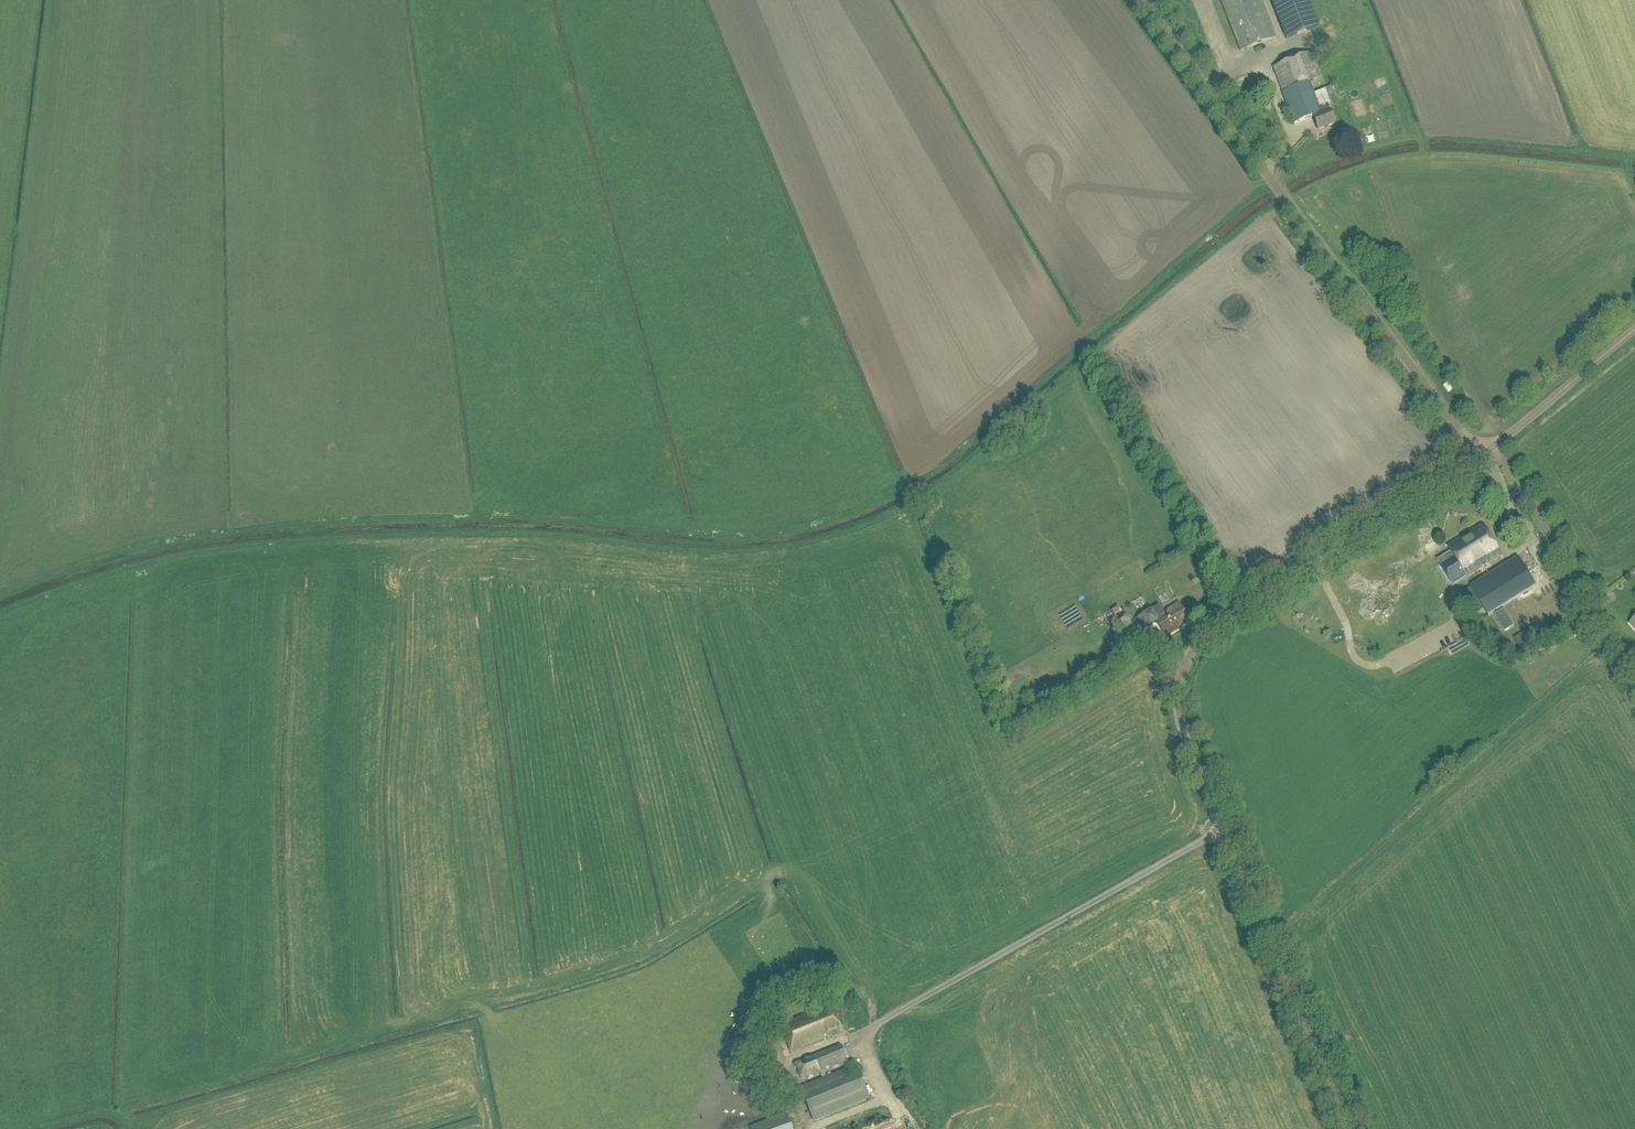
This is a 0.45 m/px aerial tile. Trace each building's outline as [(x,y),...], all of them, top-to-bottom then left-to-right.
[(1276,38),(1261,0),(1220,0),(1241,52),(1276,38)] [(1286,40),(1318,27),(1307,0),(1271,0),(1286,40)] [(1305,84),(1320,78),(1312,52),(1285,63),(1273,68),(1282,93),(1285,91),(1305,84)] [(1326,84),(1329,94),(1338,92),(1336,82),(1326,84)] [(1285,91),(1282,93),(1295,125),(1313,118),(1318,131),(1335,125),(1327,106),(1316,111),(1315,112),(1315,111),(1305,84),(1285,91)] [(1449,393),(1453,390),(1448,384),(1444,387),(1449,393)] [(1467,578),(1502,556),(1483,525),(1447,547),(1455,559),(1441,568),(1452,584),(1466,575),(1467,578)] [(1436,561),(1447,554),(1441,545),(1430,552),(1436,561)] [(1470,588),(1488,617),(1536,587),(1518,558),(1470,588)] [(1148,593),(1159,587),(1156,581),(1145,587),(1148,593)] [(1157,606),(1160,612),(1170,607),(1168,601),(1157,606)] [(1181,626),(1188,622),(1178,604),(1169,610),(1169,611),(1155,619),(1150,611),(1136,620),(1142,631),(1156,622),(1165,637),(1182,627),(1181,626)] [(1118,608),(1111,612),(1104,616),(1108,622),(1106,623),(1108,626),(1116,621),(1121,630),(1129,626),(1124,618),(1130,617),(1132,610),(1128,605),(1121,606),(1120,610),(1118,608)] [(1509,613),(1516,625),(1526,619),(1519,607),(1509,613)] [(1519,648),(1540,635),(1535,627),(1514,639),(1519,648)] [(779,1026),(791,1056),(842,1035),(831,1006),(822,1010),(821,1009),(779,1026)] [(844,1061),(846,1061),(841,1047),(795,1065),(801,1081),(820,1073),(822,1080),(800,1089),(814,1122),(869,1100),(855,1066),(832,1076),(830,1072),(845,1066),(844,1061)] [(749,1127),(750,1128),(791,1128),(785,1113),(749,1127)]
